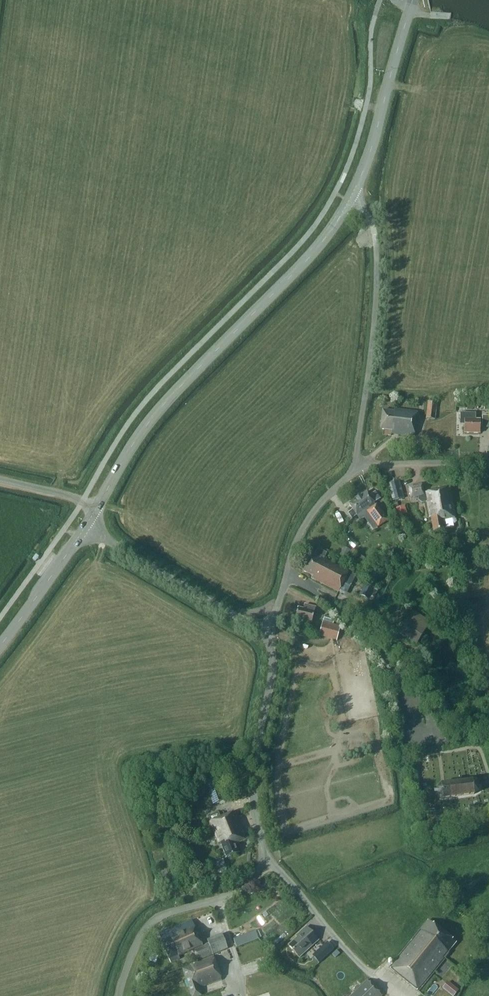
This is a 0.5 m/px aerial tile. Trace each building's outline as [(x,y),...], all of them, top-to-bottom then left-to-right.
[(425,419),(435,420),(437,402),(427,401),(425,419)] [(391,434),(414,437),(417,412),(394,409),(394,412),(382,411),(380,429),(384,430),(384,435),(391,436),(391,434)] [(464,433),(480,433),(480,420),(475,420),(475,414),(460,413),(459,421),(464,421),(464,433)] [(387,483),(392,501),(404,498),(399,480),(387,483)] [(421,503),(425,502),(428,517),(431,516),(434,531),(444,529),(443,521),(456,518),(450,488),(423,493),(423,494),(421,485),(408,487),(410,498),(417,497),(418,501),(421,503)] [(376,494),(370,497),(366,492),(348,504),(352,509),(348,512),(352,518),(369,506),(372,510),(367,513),(377,528),(388,520),(378,505),(376,506),(375,504),(380,501),(376,494)] [(397,508),(399,516),(407,513),(404,506),(397,508)] [(351,586),(356,575),(324,559),(327,553),(317,548),(313,556),(310,555),(302,571),(312,575),(311,578),(338,592),(343,582),(351,586)] [(340,556),(345,559),(350,551),(344,548),(340,556)] [(379,578),(370,573),(360,595),(369,599),(379,578)] [(303,610),(298,608),(295,619),(311,623),(315,608),(304,605),(303,610)] [(396,632),(416,645),(430,622),(409,609),(396,632)] [(325,615),(323,621),(333,624),(334,618),(325,615)] [(322,622),(319,634),(337,639),(340,627),(322,622)] [(214,804),(224,801),(217,778),(207,781),(214,804)] [(474,794),(478,792),(480,788),(479,784),(477,781),(473,780),(441,784),(436,789),(437,790),(437,794),(442,799),(474,794)] [(211,822),(209,822),(217,843),(221,843),(227,858),(239,853),(235,844),(246,840),(235,812),(220,818),(218,813),(212,816),(211,816),(210,817),(210,820),(211,822)] [(228,873),(223,859),(209,864),(214,878),(228,873)] [(189,921),(201,916),(200,913),(187,919),(188,922),(189,921)] [(449,953),(447,952),(455,942),(428,920),(389,968),(418,991),(449,953)] [(158,934),(161,940),(160,940),(171,963),(180,959),(178,956),(191,951),(196,961),(213,954),(212,954),(223,950),(218,936),(207,940),(208,943),(202,946),(192,922),(190,923),(189,921),(188,922),(170,930),(169,929),(158,934)] [(288,946),(299,957),(318,940),(306,927),(295,936),(297,938),(288,946)] [(233,939),(236,947),(258,939),(255,931),(233,939)] [(317,950),(324,958),(334,949),(327,941),(317,950)] [(199,988),(221,980),(213,956),(190,964),(190,966),(182,969),(192,995),(199,995),(201,995),(199,988)] [(382,995),(367,980),(361,986),(356,980),(349,987),(354,993),(350,995),(381,995),(382,995)] [(448,993),(452,995),(454,995),(458,991),(453,986),(448,993)]
